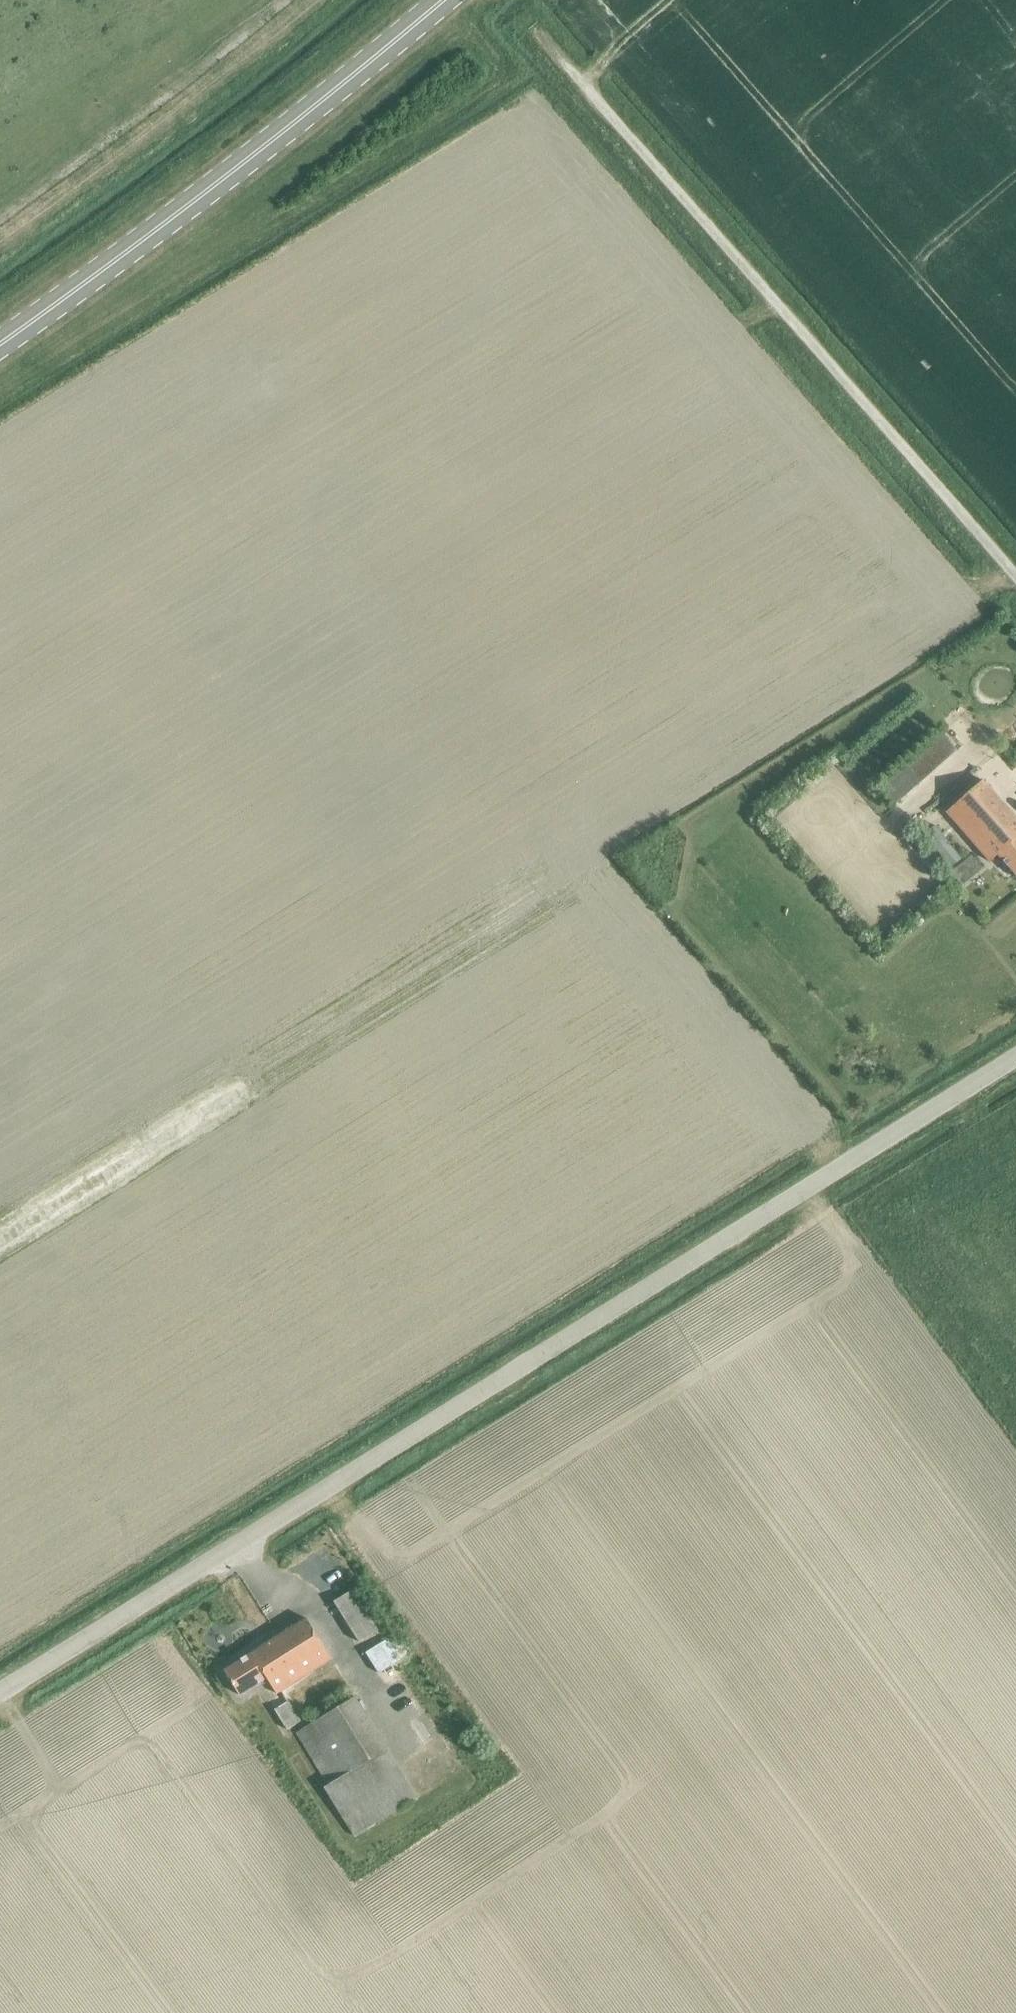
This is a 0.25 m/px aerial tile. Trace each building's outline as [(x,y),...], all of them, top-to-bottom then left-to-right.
[(880,788),(895,804),(956,751),(942,734),(880,788)] [(982,781),(946,812),(990,862),(998,855),(1015,876),(1015,819),(982,781)] [(951,874),(962,886),(982,868),(971,856),(951,874)] [(333,1601),(359,1642),(377,1631),(352,1590),(333,1601)] [(267,1678),(276,1694),(332,1659),(306,1618),(224,1670),(239,1695),(267,1678)] [(364,1651),(376,1671),(405,1655),(393,1634),(364,1651)] [(384,1749),(353,1697),(289,1734),(324,1785),(384,1749)] [(274,1710),(287,1730),(301,1721),(288,1701),(274,1710)] [(416,1798),(384,1749),(324,1785),(321,1788),(353,1838),(416,1798)]
